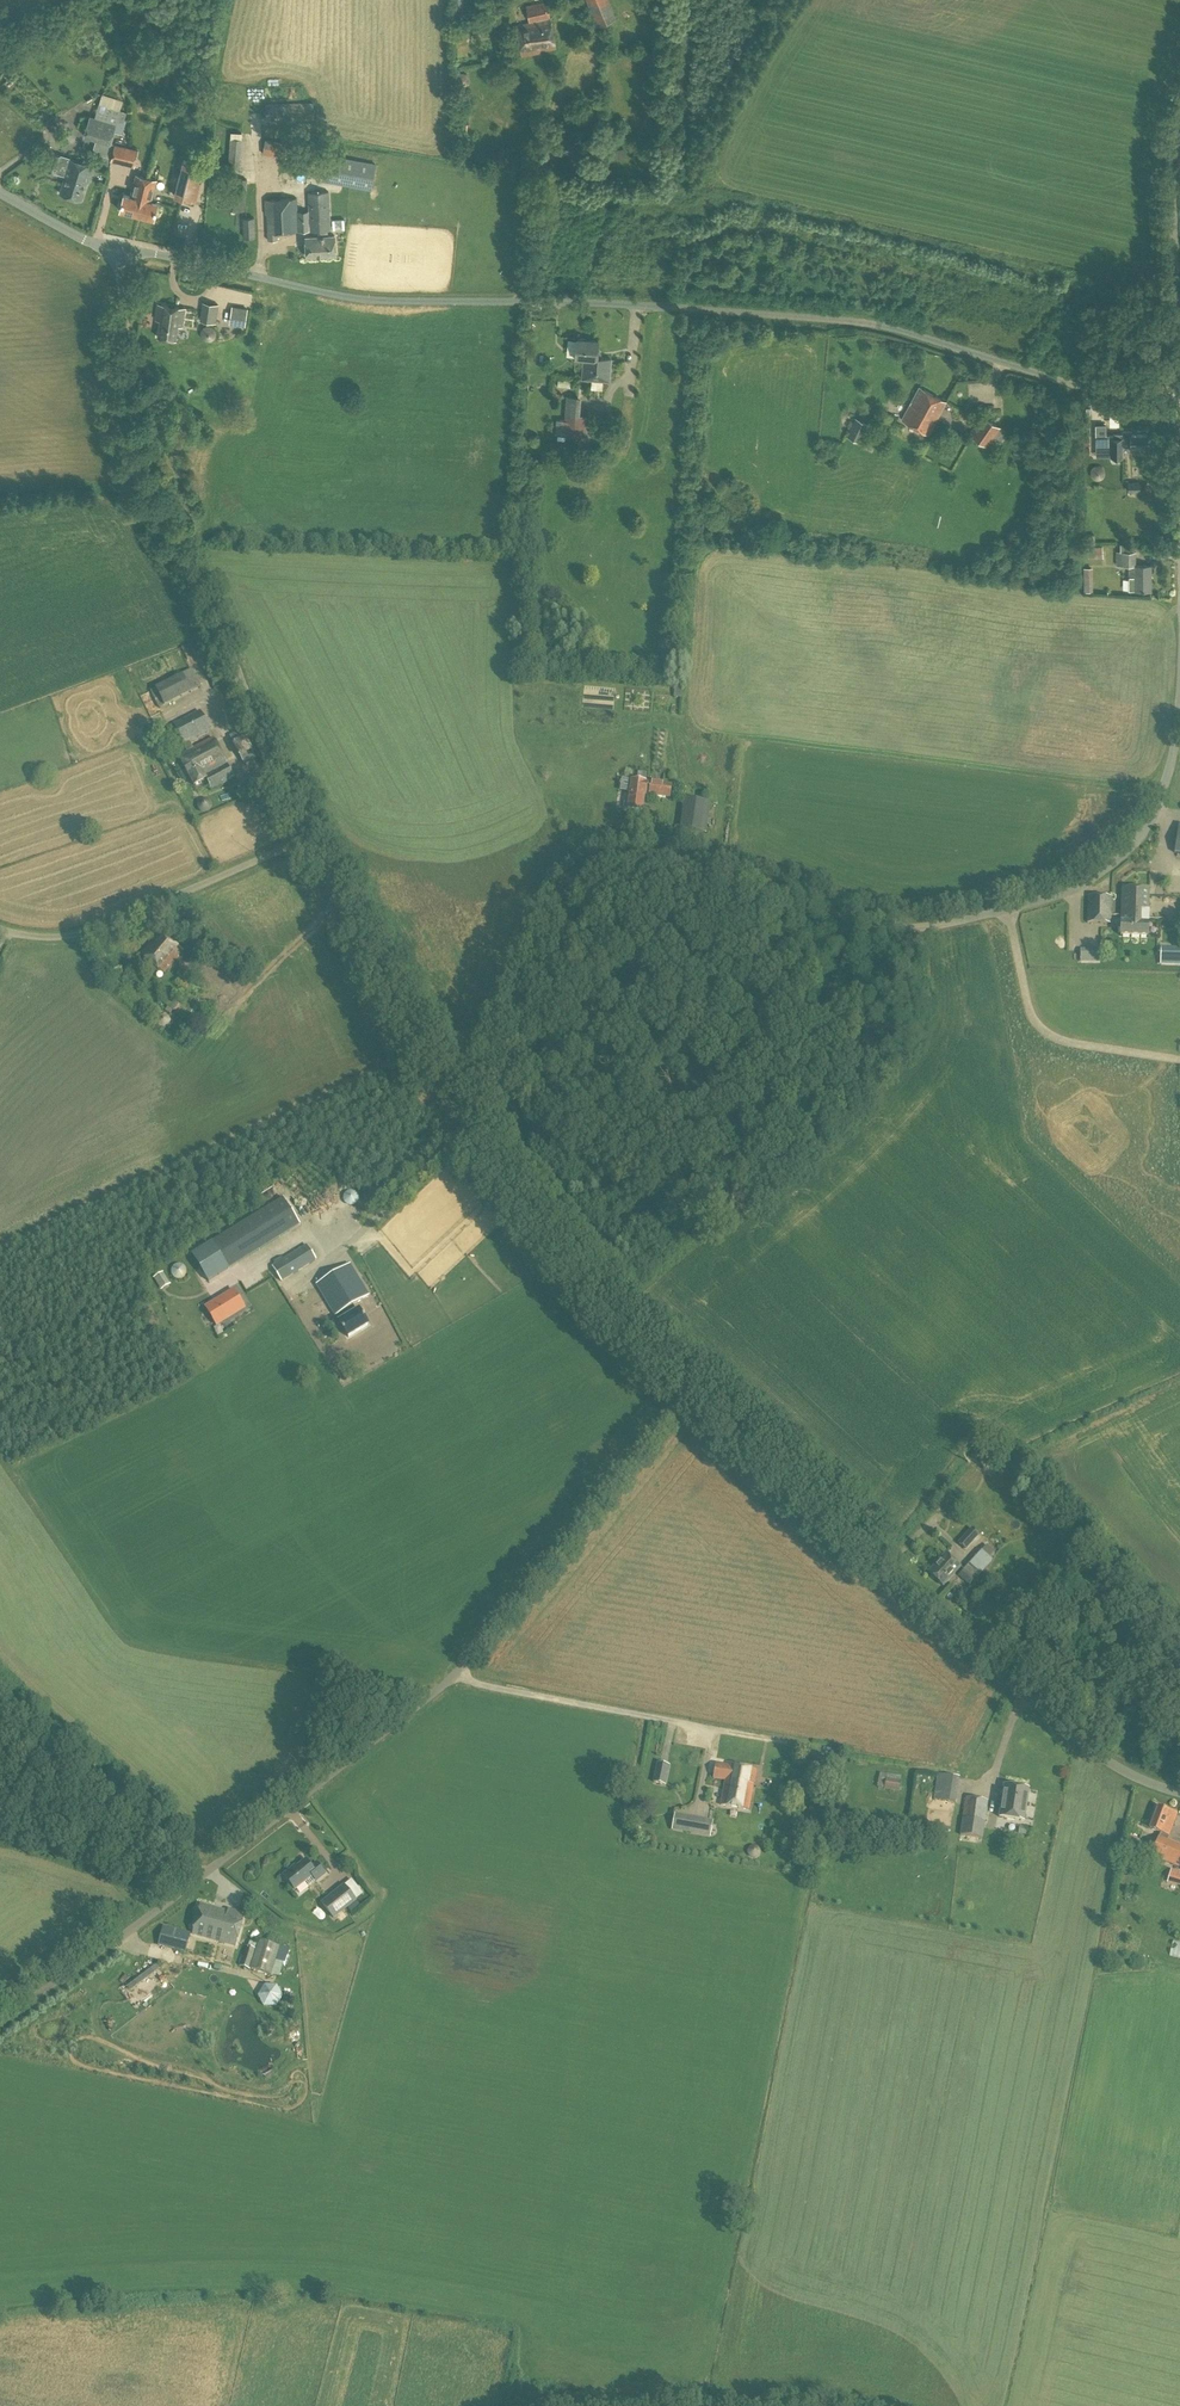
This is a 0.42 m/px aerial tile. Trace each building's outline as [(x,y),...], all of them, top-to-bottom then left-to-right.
[(616,18),(608,0),(586,0),(597,26),(616,18)] [(522,56),(540,52),(540,51),(556,48),(547,2),(527,6),(530,22),(516,25),(522,56)] [(265,120),(314,119),(313,103),(265,104),(265,120)] [(119,110),(99,104),(94,117),(90,115),(83,135),(96,140),(96,139),(110,143),(117,120),(123,122),(126,113),(120,111),(119,110)] [(241,168),(243,139),(230,138),(228,167),(241,168)] [(266,153),(288,156),(289,146),(267,143),(266,153)] [(134,167),(138,150),(115,144),(110,161),(134,167)] [(614,163),(625,161),(623,149),(612,150),(614,163)] [(65,175),(70,159),(52,153),(47,170),(65,175)] [(371,190),(376,164),(320,153),(319,161),(325,162),(321,180),(371,190)] [(110,158),(100,154),(99,155),(98,158),(106,161),(104,168),(107,169),(109,164),(110,158)] [(70,159),(65,175),(60,193),(82,200),(87,183),(89,183),(94,166),(70,159)] [(193,200),(202,164),(183,159),(174,195),(193,200)] [(286,185),(309,186),(309,173),(286,173),(286,185)] [(151,200),(157,179),(135,174),(130,195),(123,193),(121,201),(120,202),(118,206),(119,208),(119,210),(124,211),(154,218),(158,202),(151,200)] [(245,210),(247,179),(225,178),(224,209),(245,210)] [(331,230),(329,191),(307,192),(308,210),(298,211),(297,197),(264,199),(265,214),(266,214),(267,240),(278,240),(277,232),(318,230),(319,236),(306,237),(307,256),(336,254),(335,235),(328,236),(328,230),(331,230)] [(243,237),(255,237),(254,217),(242,217),(243,237)] [(216,323),(219,305),(205,303),(202,321),(216,323)] [(183,327),(186,309),(158,305),(156,320),(160,321),(158,337),(176,340),(179,326),(183,327)] [(245,325),(248,310),(231,307),(229,322),(245,325)] [(597,359),(597,357),(599,340),(577,338),(575,357),(584,358),(584,364),(594,365),(594,358),(597,359)] [(594,365),(584,364),(582,378),(609,380),(611,359),(597,357),(597,359),(594,358),(594,365)] [(559,388),(572,389),(573,379),(559,379),(559,388)] [(929,434),(946,402),(919,387),(902,419),(929,434)] [(590,436),(591,416),(580,415),(581,397),(565,395),(563,420),(556,419),(555,434),(590,436)] [(1023,395),(1024,412),(1035,412),(1034,395),(1023,395)] [(626,415),(636,415),(636,397),(626,397),(626,415)] [(888,431),(894,419),(880,411),(873,424),(888,431)] [(1000,440),(1005,433),(999,429),(1000,428),(982,415),(970,433),(987,445),(994,436),(1000,440)] [(1096,435),(1106,435),(1105,416),(1092,416),(1093,435),(1096,435)] [(860,442),(868,424),(855,418),(847,436),(860,442)] [(1068,445),(1077,445),(1077,431),(1068,431),(1068,445)] [(1096,435),(1096,448),(1111,447),(1111,457),(1123,456),(1123,447),(1149,446),(1148,431),(1130,431),(1123,431),(1123,434),(1113,434),(1113,435),(1106,436),(1106,435),(1096,435)] [(585,466),(602,467),(602,459),(585,458),(585,466)] [(1128,491),(1139,491),(1139,482),(1128,482),(1128,491)] [(1085,544),(1094,544),(1094,534),(1085,535),(1085,544)] [(1136,552),(1134,552),(1134,545),(1120,545),(1120,552),(1119,552),(1117,552),(1117,565),(1128,565),(1128,590),(1151,590),(1151,565),(1136,565),(1136,552)] [(1088,558),(1103,558),(1102,546),(1088,546),(1088,558)] [(1084,592),(1093,591),(1092,567),(1083,567),(1084,592)] [(165,707),(191,693),(181,674),(150,691),(159,708),(164,705),(165,707)] [(689,713),(688,702),(676,703),(676,714),(689,713)] [(193,749),(190,741),(210,730),(200,711),(174,725),(187,752),(179,756),(194,786),(207,779),(212,790),(234,778),(214,738),(193,749)] [(241,730),(230,736),(233,743),(246,736),(242,730),(241,730)] [(252,749),(239,755),(244,764),(256,758),(252,749)] [(638,772),(636,781),(646,782),(647,773),(638,772)] [(632,781),(628,809),(643,811),(644,796),(670,799),(672,785),(646,782),(636,781),(632,781)] [(705,802),(686,800),(682,829),(701,832),(705,802)] [(1141,917),(1149,918),(1150,890),(1122,889),(1121,915),(1141,916),(1141,917)] [(1111,924),(1111,896),(1088,896),(1087,923),(1111,924)] [(1148,936),(1149,918),(1141,917),(1141,916),(1121,915),(1121,935),(1148,936)] [(160,933),(164,937),(170,929),(166,926),(160,933)] [(182,951),(164,937),(160,933),(159,933),(141,955),(164,973),(182,951)] [(1161,947),(1160,963),(1179,964),(1179,948),(1161,947)] [(1084,962),(1099,962),(1099,951),(1084,951),(1084,962)] [(203,963),(199,969),(223,989),(227,983),(203,963)] [(201,989),(195,983),(182,973),(174,984),(187,994),(190,990),(191,989),(196,994),(201,989)] [(175,1013),(181,1007),(171,997),(162,1007),(169,1014),(173,1010),(175,1013)] [(299,1167),(304,1176),(316,1169),(310,1160),(299,1167)] [(295,1187),(300,1181),(291,1174),(287,1180),(295,1187)] [(229,1268),(300,1224),(283,1197),(212,1241),(229,1268)] [(346,1224),(356,1232),(361,1225),(351,1218),(346,1224)] [(371,1223),(360,1235),(371,1245),(382,1233),(371,1223)] [(281,1281),(316,1260),(307,1245),(272,1266),(281,1281)] [(344,1269),(317,1285),(318,1286),(335,1315),(341,1312),(345,1318),(339,1322),(348,1338),(369,1325),(360,1309),(355,1312),(351,1306),(362,1299),(369,1295),(351,1264),(344,1269)] [(271,1287),(280,1281),(273,1270),(264,1276),(271,1287)] [(163,1272),(153,1278),(161,1289),(170,1283),(163,1272)] [(234,1290),(205,1308),(217,1327),(246,1309),(234,1290)] [(966,1550),(979,1535),(971,1528),(958,1543),(966,1550)] [(969,1586),(992,1560),(989,1557),(994,1552),(986,1545),(958,1576),(969,1586)] [(943,1586),(961,1567),(946,1553),(929,1573),(930,1574),(930,1577),(933,1579),(935,1579),(943,1586)] [(666,1785),(670,1765),(656,1763),(653,1782),(666,1785)] [(758,1771),(716,1763),(714,1778),(725,1781),(721,1805),(749,1810),(754,1784),(755,1785),(758,1771)] [(955,1803),(959,1778),(938,1774),(934,1800),(955,1803)] [(899,1792),(901,1782),(886,1779),(884,1789),(899,1792)] [(1024,1820),(1029,1790),(1005,1786),(1000,1816),(1024,1820)] [(982,1838),(988,1800),(966,1797),(960,1834),(982,1838)] [(836,1809),(845,1810),(846,1800),(837,1799),(836,1809)] [(1177,1814),(1158,1807),(1150,1828),(1160,1833),(1159,1837),(1151,1856),(1179,1868),(1179,1845),(1167,1840),(1169,1836),(1177,1814)] [(710,1837),(713,1820),(675,1813),(671,1830),(710,1837)] [(1020,1826),(1018,1834),(1029,1837),(1031,1828),(1020,1826)] [(800,1851),(803,1839),(790,1837),(788,1849),(800,1851)] [(1136,1840),(1129,1837),(1127,1844),(1134,1847),(1136,1840)] [(293,1869),(285,1876),(295,1889),(296,1888),(300,1893),(316,1880),(316,1881),(325,1874),(317,1863),(312,1867),(307,1861),(295,1871),(293,1869)] [(1171,1869),(1167,1882),(1179,1886),(1179,1872),(1171,1869)] [(334,1919),(357,1901),(344,1884),(321,1902),(334,1919)] [(228,1911),(201,1904),(193,1934),(204,1937),(201,1949),(209,1951),(212,1939),(236,1946),(245,1913),(229,1909),(228,1911)] [(185,1953),(190,1933),(163,1926),(158,1946),(185,1953)] [(271,1975),(280,1946),(259,1940),(251,1968),(271,1975)] [(250,1969),(256,1949),(245,1946),(239,1966),(250,1969)] [(153,1951),(152,1961),(177,1964),(178,1954),(153,1951)] [(283,1996),(277,1985),(264,2006),(276,2007),(283,1996)]
